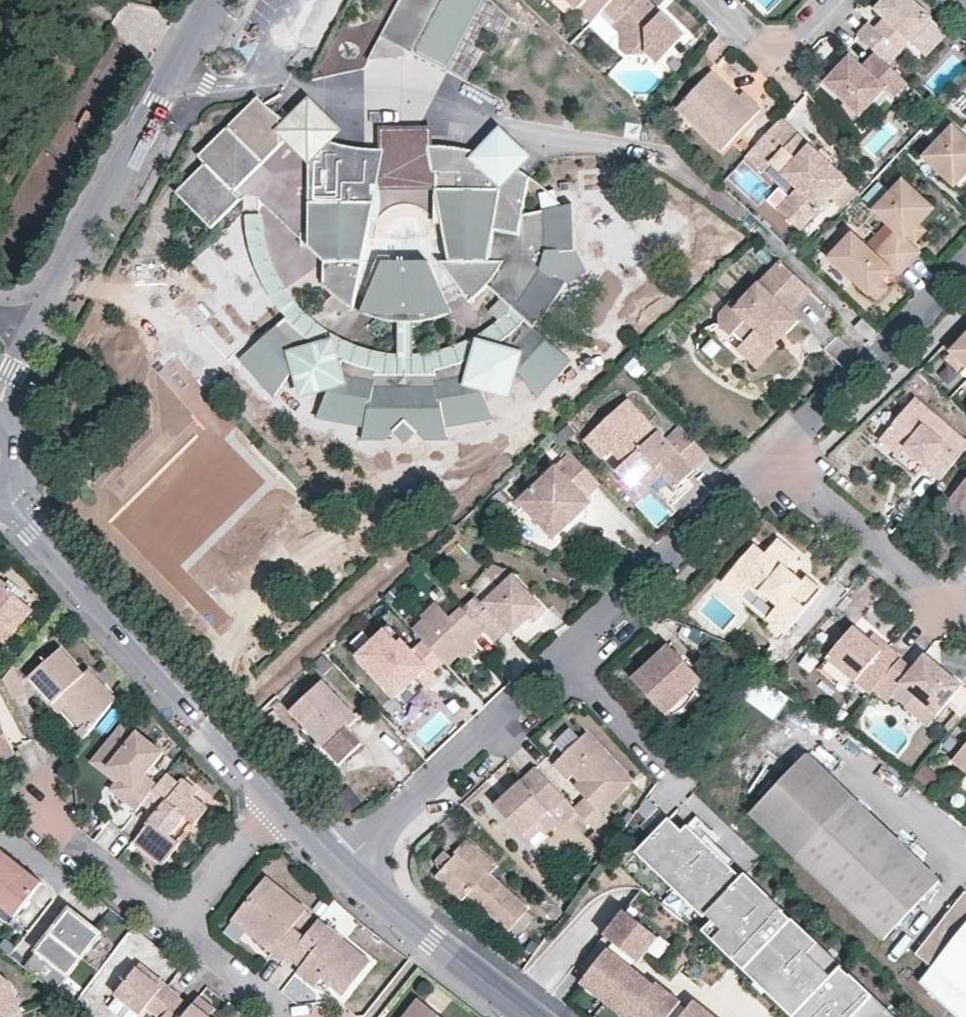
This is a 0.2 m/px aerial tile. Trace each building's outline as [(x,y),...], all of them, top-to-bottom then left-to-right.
[(378,31),(414,50),(444,66),(479,0),(394,0),(378,31)] [(589,17),(601,4),(605,0),(571,0),(589,17)] [(652,15),(637,0),(605,0),(601,4),(614,16),(609,20),(618,28),(618,42),(626,49),(643,52),(653,63),(681,32),(663,16),(657,11),(652,15)] [(652,15),(657,11),(645,0),(637,0),(652,15)] [(887,22),(878,31),(871,25),(866,20),(854,32),(872,50),(883,62),(905,38),(912,45),(932,22),(909,0),(878,0),(871,7),(880,15),(887,22)] [(871,25),(878,31),(887,22),(880,15),(871,25)] [(618,42),(618,28),(609,20),(603,28),(618,42)] [(942,30),(932,22),(912,45),(921,53),(942,30)] [(378,31),(366,54),(414,50),(378,31)] [(841,99),(847,94),(861,107),(879,88),(888,96),(903,80),(899,76),(883,62),(872,50),(858,65),(845,54),(838,60),(843,64),(834,73),(829,69),(820,79),(841,99)] [(829,69),(834,73),(843,64),(838,60),(829,69)] [(705,70),(702,74),(730,100),(735,95),(705,70)] [(702,74),(673,105),(717,148),(755,108),(738,91),(735,95),(730,100),(702,74)] [(289,118),(278,109),(275,106),(270,101),(265,96),(258,88),(239,105),(233,110),(194,148),(202,158),(174,186),(208,221),(237,193),(229,185),(281,132),(303,154),(303,242),(318,258),(318,279),(330,289),(348,302),(371,185),(380,143),(340,138),(322,117),(306,101),(289,118)] [(847,94),(841,99),(856,114),(861,107),(847,94)] [(97,115),(87,110),(80,126),(89,131),(97,115)] [(780,119),(775,115),(741,152),(745,156),(780,119)] [(841,177),(780,119),(745,156),(760,169),(767,161),(794,186),(775,207),(796,226),(825,195),(841,177)] [(946,175),(960,159),(965,165),(965,138),(949,123),(922,152),(946,175)] [(429,125),(381,126),(380,143),(371,185),(430,183),(434,181),(434,168),(430,165),(429,140),(429,125)] [(522,207),(528,169),(532,156),(501,130),(477,149),(445,141),(429,140),(430,165),(434,168),(434,181),(430,183),(443,255),(435,254),(466,295),(485,282),(511,306),(476,333),(463,339),(434,348),(409,352),(408,316),(419,314),(435,310),(447,305),(423,255),(377,254),(355,305),(379,313),(392,316),(394,352),(376,350),(346,342),(316,325),(298,310),(289,317),(286,315),(247,350),(280,383),(311,340),(340,355),(319,407),(365,416),(364,424),(364,427),(393,428),(405,438),(417,428),(445,425),(444,422),(443,412),(486,405),(467,357),(495,339),(527,383),(557,347),(529,319),(533,313),(539,314),(560,278),(580,263),(571,241),(568,199),(522,207)] [(960,159),(946,175),(953,182),(965,168),(965,165),(960,159)] [(852,187),(841,177),(825,195),(836,205),(852,187)] [(906,233),(917,221),(910,214),(923,200),(898,178),(871,207),(892,227),(881,240),(906,263),(917,250),(903,237),(906,233)] [(930,206),(923,200),(910,214),(917,221),(930,206)] [(275,272),(271,260),(268,251),(263,233),(261,217),(249,218),(251,235),(256,254),(261,270),(266,282),(274,296),(286,315),(289,317),(298,310),(285,290),(281,284),(275,272)] [(923,227),(917,221),(906,233),(914,238),(923,227)] [(823,259),(847,283),(860,268),(867,275),(878,262),(882,258),(898,271),(906,263),(881,240),(873,248),(851,229),(823,259)] [(772,342),(764,335),(774,325),(782,332),(783,333),(796,320),(785,308),(807,284),(780,258),(734,304),(730,299),(716,312),(714,325),(729,331),(730,332),(740,344),(752,365),(773,344),(772,342)] [(884,268),(878,262),(867,275),(874,280),(884,268)] [(847,283),(854,289),(867,275),(860,268),(847,283)] [(863,336),(870,330),(860,320),(853,326),(863,336)] [(965,367),(965,323),(944,346),(954,355),(965,367)] [(730,332),(729,331),(714,325),(714,327),(724,338),(730,332)] [(782,332),(774,325),(764,335),(772,342),(782,332)] [(740,344),(735,349),(751,366),(752,365),(740,344)] [(944,346),(939,352),(948,363),(954,355),(944,346)] [(565,355),(557,347),(527,383),(533,390),(565,355)] [(274,391),(280,383),(247,350),(241,355),(274,391)] [(647,363),(637,352),(624,364),(635,375),(647,363)] [(614,471),(631,489),(661,460),(681,480),(691,470),(707,455),(679,424),(663,439),(624,398),(584,438),(601,456),(606,452),(619,466),(614,471)] [(906,446),(925,462),(922,466),(937,480),(965,445),(965,443),(932,414),(912,398),(879,439),(898,456),(902,451),(906,446)] [(491,414),(486,405),(443,412),(444,422),(491,414)] [(319,407),(316,415),(364,424),(365,416),(319,407)] [(568,420),(557,430),(564,438),(575,428),(568,420)] [(417,428),(423,437),(445,434),(445,425),(417,428)] [(386,436),(393,428),(364,427),(363,436),(386,436)] [(906,446),(902,451),(922,466),(925,462),(906,446)] [(600,482),(570,449),(518,500),(553,537),(571,521),(565,515),(573,508),(579,513),(591,501),(586,495),(600,482)] [(631,489),(637,495),(660,473),(673,487),(681,480),(661,460),(631,489)] [(965,509),(965,476),(950,495),(965,509)] [(579,513),(573,508),(565,515),(571,521),(579,513)] [(744,585),(755,595),(757,592),(776,608),(768,618),(784,632),(820,590),(806,576),(801,582),(793,575),(789,581),(781,574),(785,569),(796,554),(776,538),(764,553),(753,543),(721,580),(737,593),(744,585)] [(789,581),(793,575),(785,569),(781,574),(789,581)] [(493,639),(507,625),(513,631),(528,616),(541,604),(512,573),(484,599),(476,591),(461,605),(482,628),(493,639)] [(7,642),(33,609),(13,592),(11,594),(0,584),(0,642),(7,642)] [(422,617),(437,603),(434,601),(420,614),(422,617)] [(461,605),(449,616),(437,603),(422,617),(412,627),(422,638),(443,659),(446,662),(456,652),(470,640),(482,628),(461,605)] [(546,608),(541,604),(528,616),(533,620),(546,608)] [(850,622),(826,651),(868,686),(870,684),(895,653),(896,651),(882,639),(877,644),(866,635),(850,622)] [(385,623),(352,655),(391,695),(410,677),(419,686),(423,690),(437,678),(430,671),(410,650),(385,623)] [(871,630),(866,635),(877,644),(882,639),(871,630)] [(422,638),(410,650),(430,671),(443,659),(422,638)] [(702,673),(668,638),(632,672),(666,707),(702,673)] [(476,646),(470,640),(456,652),(462,659),(476,646)] [(885,697),(900,679),(914,690),(903,704),(926,722),(961,679),(921,646),(908,663),(895,653),(870,684),(885,697)] [(331,664),(321,653),(312,660),(322,671),(331,664)] [(49,710),(57,702),(85,724),(80,730),(78,733),(85,740),(117,700),(77,668),(73,674),(48,654),(22,687),(49,710)] [(735,685),(774,715),(790,695),(750,665),(735,685)] [(354,711),(319,675),(288,705),(323,741),(335,730),(344,721),(354,711)] [(419,686),(410,677),(391,695),(400,705),(419,686)] [(80,730),(85,724),(57,702),(49,710),(58,718),(61,714),(80,730)] [(344,721),(335,730),(323,741),(334,752),(338,757),(359,736),(344,721)] [(16,757),(0,723),(0,763),(16,757)] [(121,728),(102,755),(117,767),(115,771),(134,788),(125,801),(139,812),(145,805),(158,788),(146,778),(163,754),(138,734),(134,739),(121,728)] [(599,809),(631,779),(586,730),(559,756),(590,788),(583,795),(572,805),(576,808),(594,828),(605,840),(618,828),(599,809)] [(952,760),(965,771),(965,743),(952,760)] [(336,764),(318,746),(311,753),(329,771),(336,764)] [(881,936),(938,876),(808,750),(751,809),(881,936)] [(112,791),(125,801),(134,788),(115,771),(117,767),(102,755),(95,765),(118,784),(112,791)] [(559,756),(553,761),(583,795),(590,788),(559,756)] [(504,791),(510,798),(498,809),(518,830),(530,820),(535,826),(541,832),(555,818),(548,810),(563,795),(535,763),(504,791)] [(187,781),(182,787),(168,775),(158,788),(145,805),(157,815),(163,819),(157,826),(152,822),(137,843),(165,866),(181,845),(174,838),(190,818),(198,824),(209,810),(197,798),(201,792),(187,781)] [(335,798),(347,811),(362,798),(349,785),(335,798)] [(492,803),(498,809),(510,798),(504,791),(492,803)] [(560,823),(576,808),(572,805),(563,795),(548,810),(555,818),(560,823)] [(658,807),(648,798),(637,810),(647,819),(658,807)] [(850,971),(849,972),(838,962),(840,961),(792,915),(791,916),(781,906),(782,905),(744,869),(741,873),(686,821),(681,826),(667,813),(645,837),(660,851),(651,861),(688,897),(697,887),(713,902),(706,908),(712,914),(735,936),(725,946),(743,963),(750,956),(801,1004),(794,1011),(799,1016),(898,1016),(850,971)] [(152,822),(157,826),(163,819),(157,815),(152,822)] [(518,830),(524,837),(535,826),(530,820),(518,830)] [(636,846),(651,861),(660,851),(645,837),(636,846)] [(529,908),(476,861),(480,857),(473,850),(463,842),(454,852),(455,854),(452,857),(445,866),(437,875),(465,899),(470,893),(511,929),(512,928),(528,909),(529,908)] [(39,878),(0,847),(0,901),(13,911),(39,878)] [(445,866),(452,857),(445,851),(438,860),(445,866)] [(293,925),(306,909),(265,875),(234,913),(273,945),(269,949),(283,960),(286,955),(304,934),(293,925)] [(697,887),(688,897),(704,911),(706,908),(713,902),(697,887)] [(945,927),(956,937),(947,948),(940,942),(928,944),(922,951),(925,960),(933,966),(919,983),(960,1016),(965,1016),(965,900),(945,927)] [(98,928),(67,904),(23,960),(54,984),(98,928)] [(600,931),(612,940),(633,956),(635,958),(655,933),(620,906),(600,931)] [(536,916),(528,909),(512,928),(520,934),(536,916)] [(269,949),(273,945),(234,913),(230,918),(269,949)] [(702,924),(725,946),(735,936),(712,914),(702,924)] [(315,984),(322,975),(327,970),(333,975),(329,981),(343,992),(370,959),(318,916),(304,934),(286,955),(297,965),(295,968),(315,984)] [(612,940),(607,946),(628,962),(633,956),(612,940)] [(577,979),(625,1016),(627,1013),(632,1016),(662,1016),(676,1000),(678,997),(653,978),(651,980),(628,962),(607,946),(604,944),(577,979)] [(743,963),(794,1011),(801,1004),(750,956),(743,963)] [(150,975),(153,971),(141,961),(138,965),(150,975)] [(153,971),(150,975),(138,965),(118,990),(142,1010),(149,1003),(165,1016),(182,995),(153,971)] [(327,970),(322,975),(329,981),(333,975),(327,970)] [(23,1015),(11,979),(0,971),(0,1016),(17,1016),(23,1015)] [(142,1010),(118,990),(108,1002),(126,1016),(137,1016),(142,1010)] [(197,1002),(195,1005),(182,995),(165,1016),(164,1016),(215,1016),(197,1002)] [(691,995),(683,1005),(674,1016),(718,1016),(691,995)] [(420,1000),(407,1016),(441,1016),(420,1000)] [(662,1016),(674,1016),(683,1005),(676,1000),(662,1016)]
